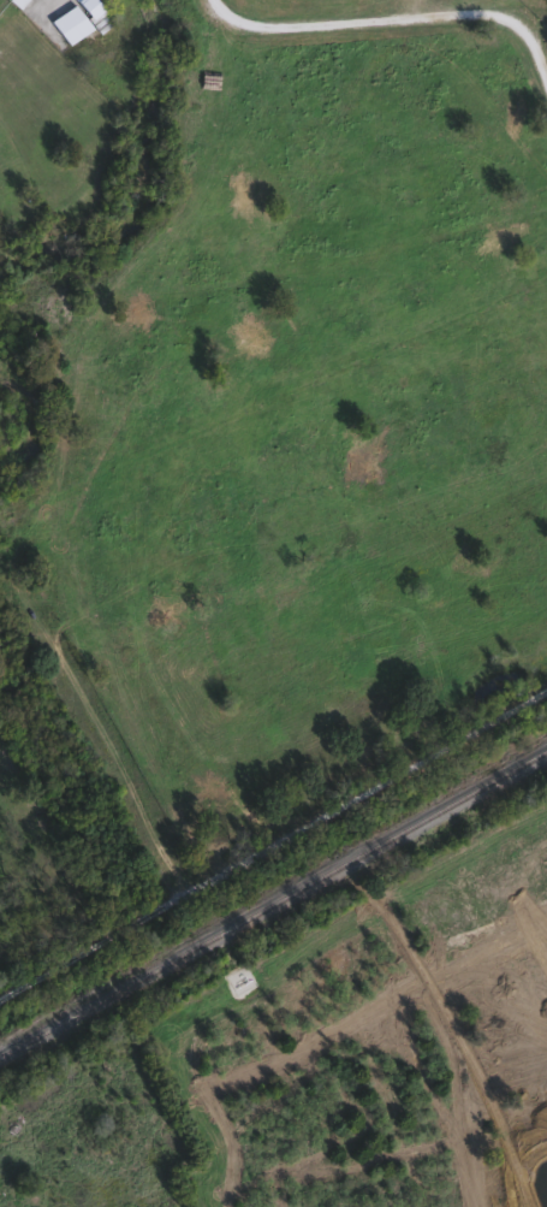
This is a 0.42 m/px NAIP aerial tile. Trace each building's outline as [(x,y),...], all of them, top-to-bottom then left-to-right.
[(76,1),(75,0),(93,0),(106,17),(67,46),(49,20),(76,1)]
